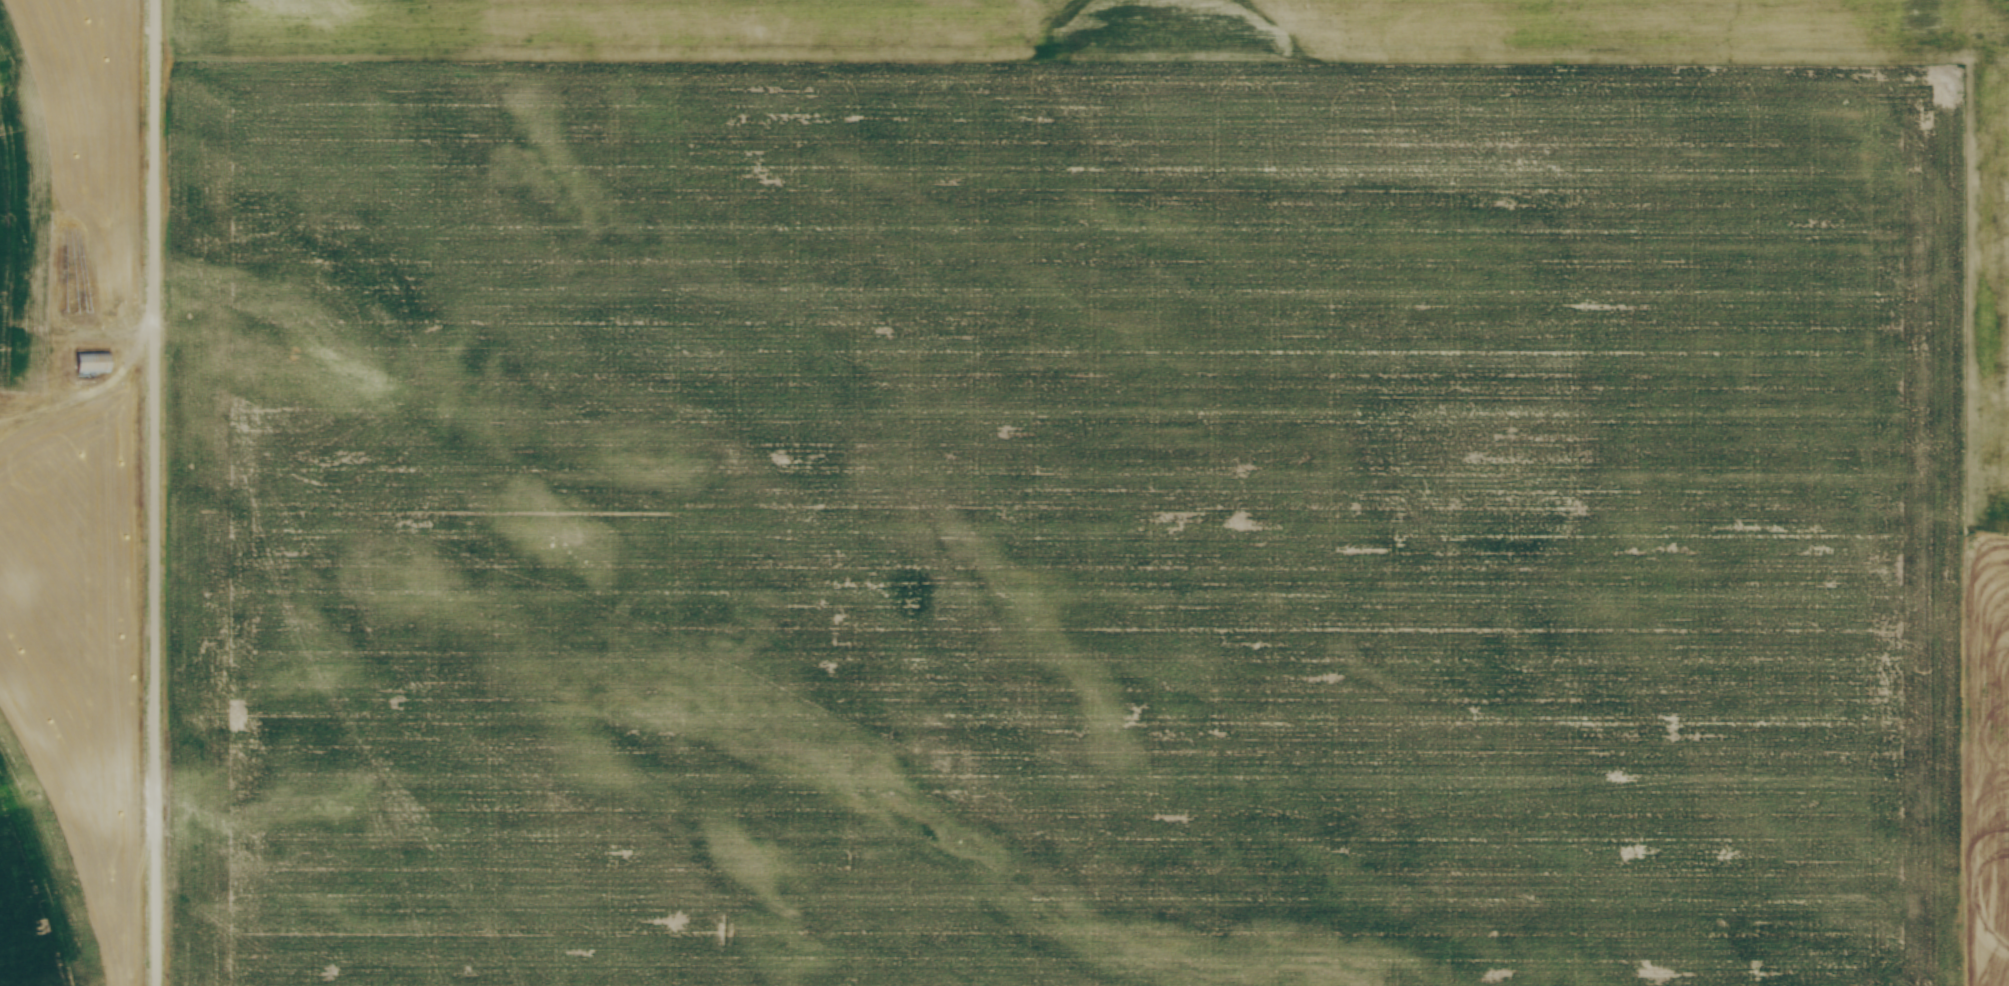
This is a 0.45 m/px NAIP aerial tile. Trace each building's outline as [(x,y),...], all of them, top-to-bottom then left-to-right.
[(72,354),(72,374),(107,373),(107,353),(72,354)]
